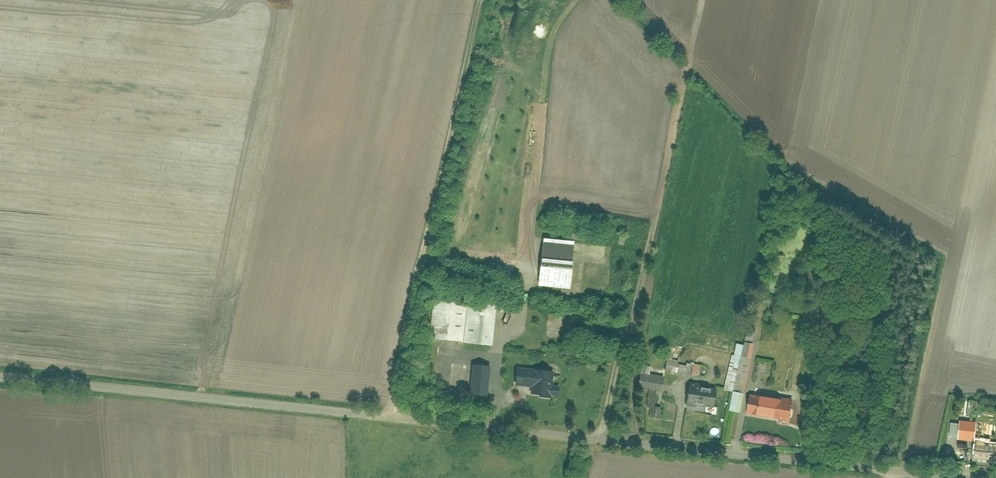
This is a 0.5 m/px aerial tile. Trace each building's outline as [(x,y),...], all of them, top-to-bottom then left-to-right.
[(573,241),(544,238),(540,286),(569,289),(573,241)] [(436,299),(432,340),(493,347),(497,305),(436,299)] [(732,355),(725,389),(734,391),(730,409),(740,412),(745,392),(755,343),(745,341),(744,345),(737,343),(734,356),(732,355)] [(666,362),(665,371),(699,376),(701,365),(687,363),(686,365),(666,362)] [(490,367),(469,365),(465,396),(487,398),(490,367)] [(517,367),(516,383),(515,385),(531,387),(530,395),(552,398),(552,396),(559,396),(560,386),(553,385),(554,371),(517,367)] [(664,376),(641,373),(639,388),(649,389),(647,406),(650,407),(649,418),(660,419),(661,407),(659,407),(661,391),(662,391),(664,376)] [(717,387),(690,383),(686,408),(704,411),(705,406),(714,408),(717,387)] [(787,398),(745,392),(740,412),(784,418),(787,398)] [(667,407),(666,420),(673,421),(675,408),(667,407)] [(974,441),(974,458),(995,459),(995,441),(975,440),(976,421),(955,421),(955,440),(974,441)]
